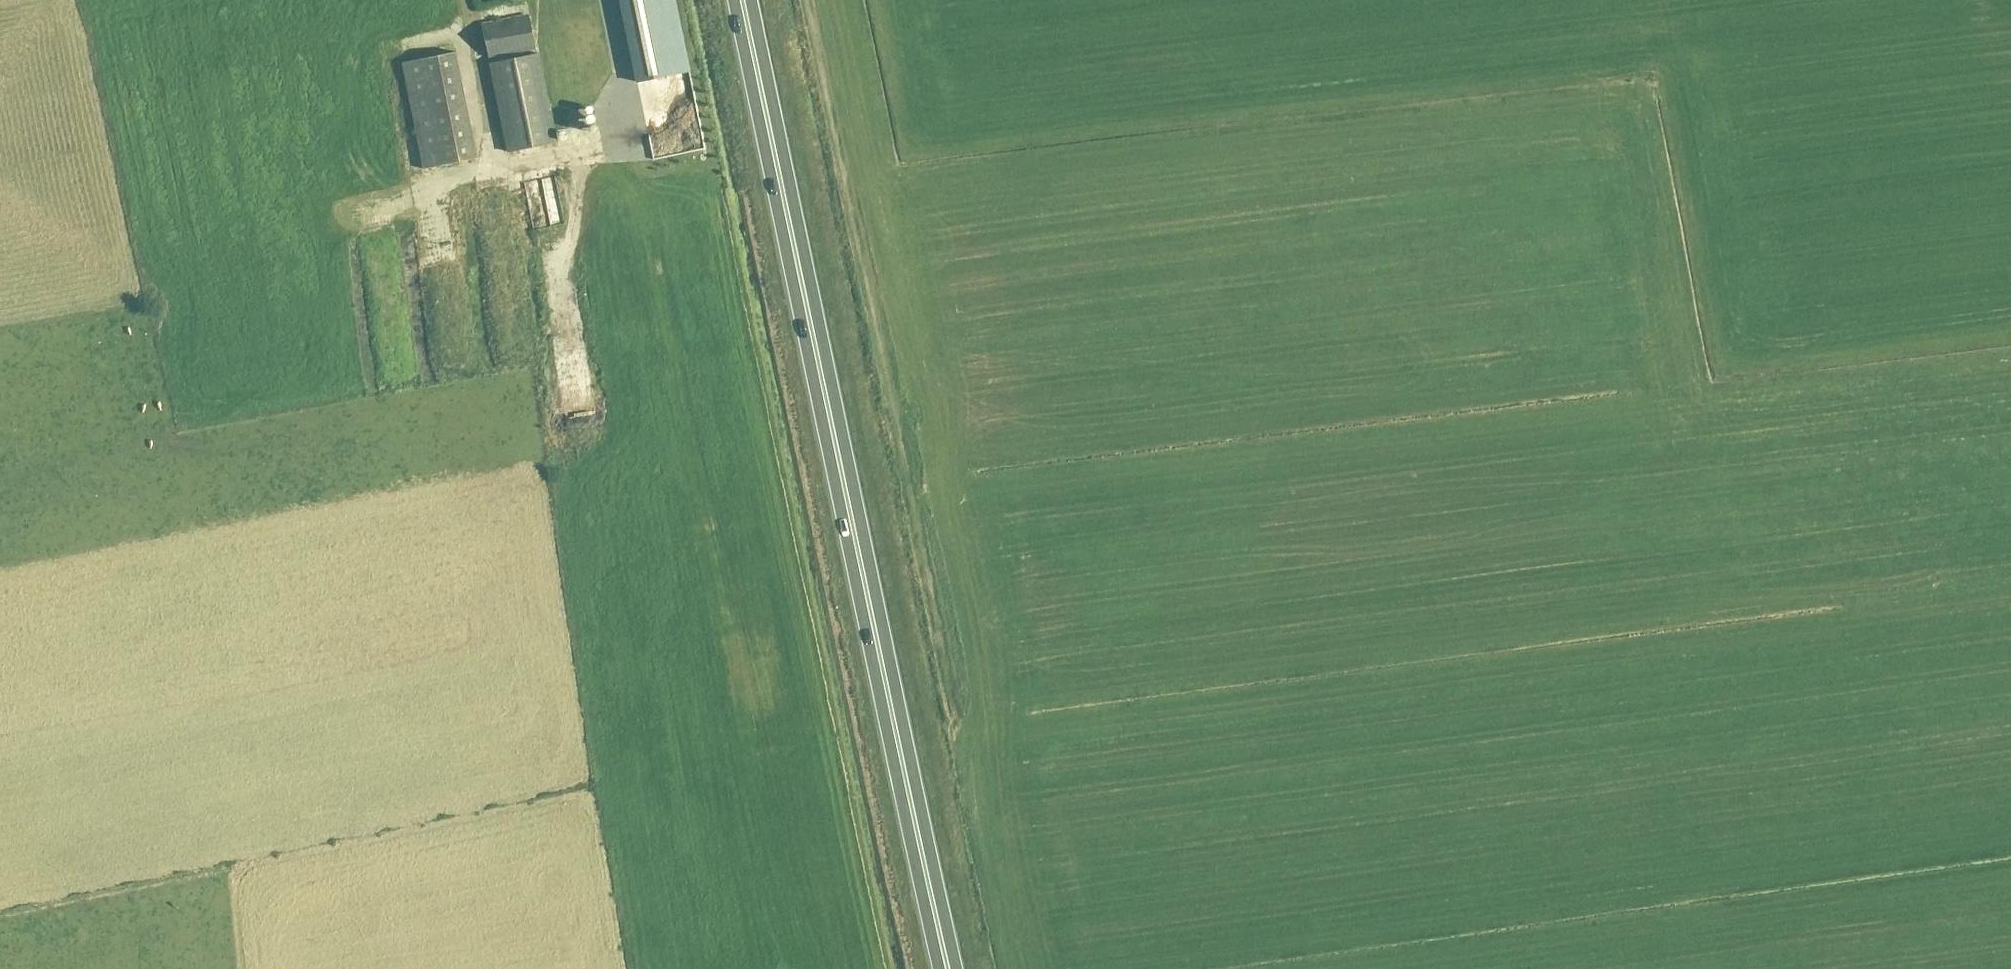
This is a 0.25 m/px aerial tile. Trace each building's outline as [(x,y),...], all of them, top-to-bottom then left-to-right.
[(625,40),(626,56),(599,57),(612,67),(620,58),(632,67),(632,78),(604,79),(618,90),(618,93),(603,113),(604,120),(605,121),(689,116),(676,106),(670,114),(670,101),(673,97),(667,93),(658,93),(646,84),(645,64),(651,56),(640,47),(637,1),(618,2),(620,32),(618,35),(625,40)] [(534,49),(528,16),(481,25),(488,58),(534,49)] [(401,62),(423,169),(475,158),(454,51),(401,62)] [(508,151),(557,141),(539,53),(489,64),(508,151)]
